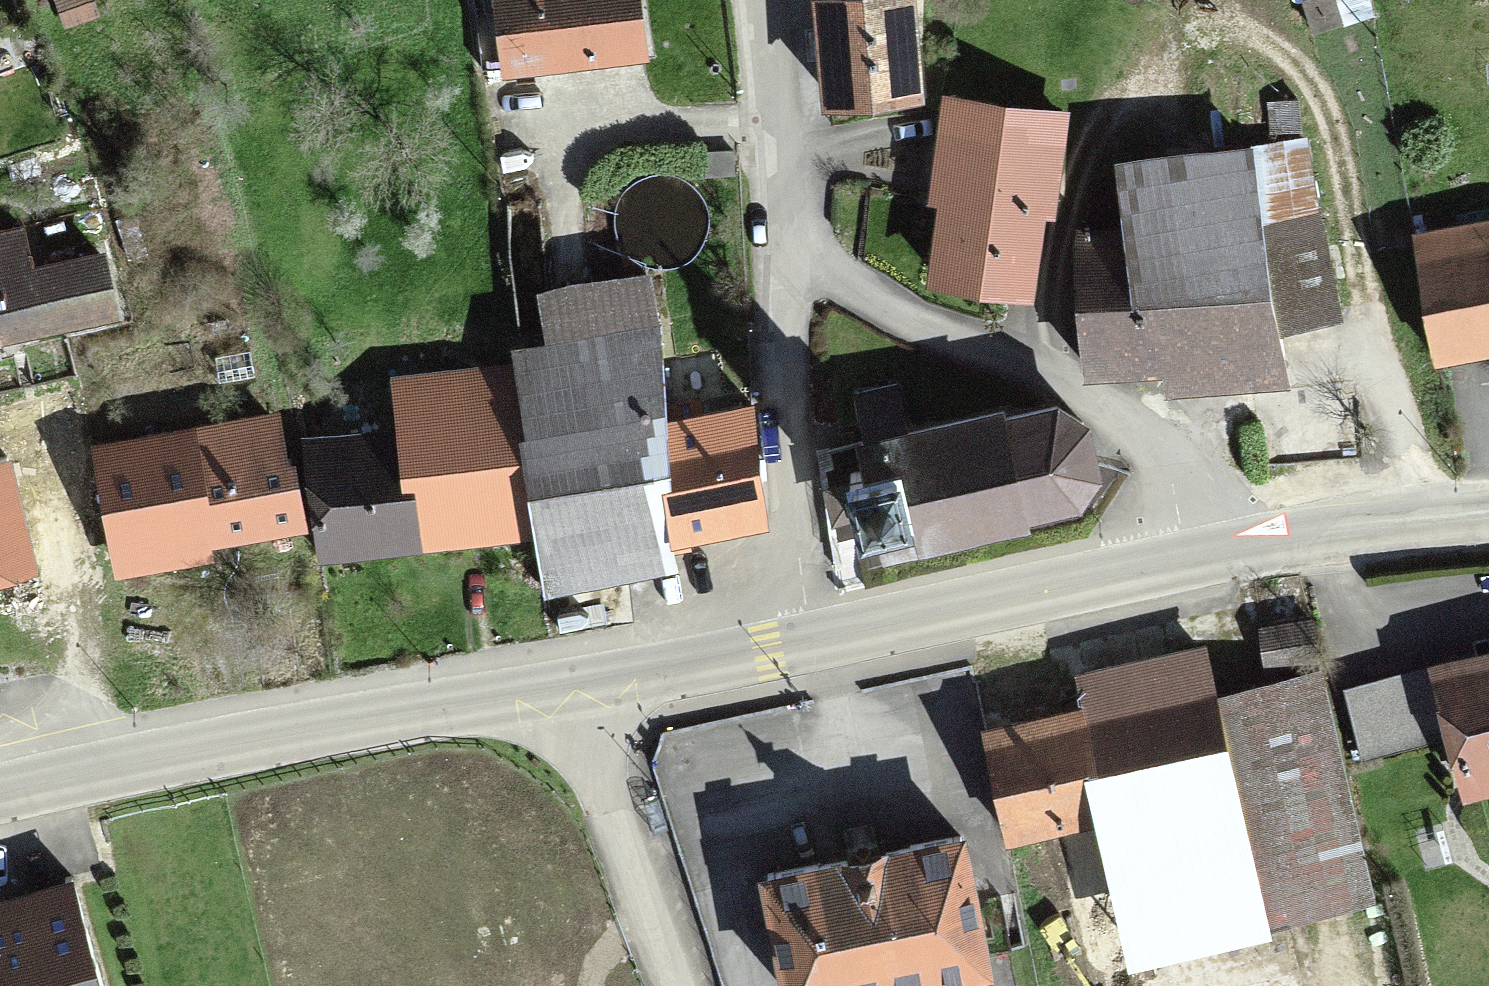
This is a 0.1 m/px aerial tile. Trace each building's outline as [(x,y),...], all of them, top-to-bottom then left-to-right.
[(500,77),(635,64),(629,0),(493,0),(500,77)] [(912,1),(814,3),(816,112),(914,110),(912,1)] [(1057,116),(939,104),(929,204),(940,205),(931,290),(1022,300),(1031,216),(1046,218),(1057,116)] [(1301,149),(1120,170),(1128,239),(1072,245),(1088,381),(1167,372),(1170,396),(1268,384),(1263,339),(1323,333),(1301,149)] [(1412,256),(1439,368),(1488,356),(1488,237),(1412,256)] [(0,244),(0,341),(103,323),(92,261),(21,274),(15,241),(0,244)] [(502,291),(508,374),(519,531),(536,582),(664,571),(662,543),(653,415),(644,282),(502,291)] [(396,383),(401,419),(420,546),(519,531),(508,374),(396,383)] [(653,415),(662,543),(744,537),(735,410),(653,415)] [(1002,415),(847,454),(855,485),(826,492),(839,543),(868,536),(877,573),(1032,534),(1070,521),(1085,495),(1086,471),(1080,450),(1074,428),(1059,416),(1041,412),(1024,412),(1002,415)] [(401,419),(298,438),(320,563),(420,546),(401,419)] [(269,426),(93,453),(108,553),(285,526),(269,426)] [(29,572),(6,468),(0,469),(0,578),(29,572)] [(1430,673),(1464,795),(1488,788),(1488,657),(1430,673)] [(1058,827),(1091,966),(1362,902),(1310,682),(1209,706),(1198,658),(1078,686),(1084,712),(979,737),(1003,840),(1058,827)] [(765,888),(786,985),(886,985),(979,966),(954,848),(765,888)] [(55,889),(0,904),(0,985),(82,985),(55,889)]
